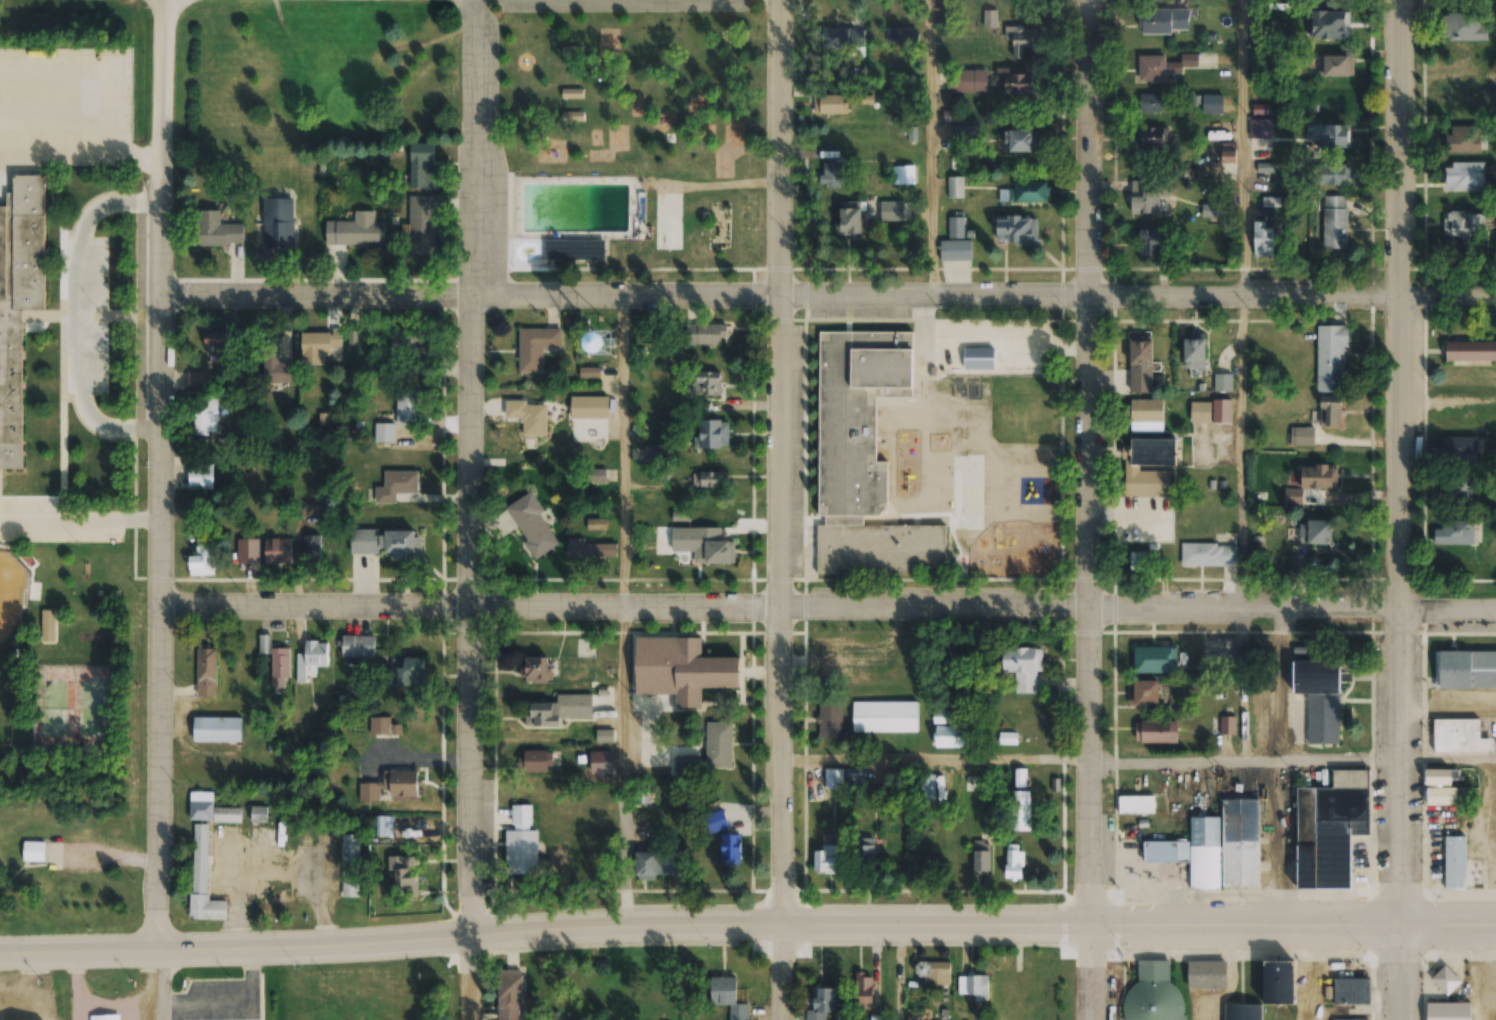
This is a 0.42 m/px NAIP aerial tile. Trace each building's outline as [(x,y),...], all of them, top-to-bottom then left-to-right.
[(1139,10),(1139,35),(1188,35),(1188,10),(1139,10)] [(1313,39),(1349,39),(1349,12),(1313,12),(1313,39)] [(1486,42),(1486,28),(1480,28),(1480,14),(1445,14),(1445,42),(1486,42)] [(864,28),(820,28),(820,49),(864,49),(864,28)] [(1009,59),(1023,59),(1023,47),(1036,47),(1036,28),(1009,28),(1009,59)] [(1139,81),(1180,81),(1180,67),(1197,67),(1197,54),(1181,54),(1181,63),(1166,63),(1166,56),(1139,56),(1139,81)] [(1353,57),(1317,57),(1317,77),(1353,77),(1353,57)] [(987,93),(987,71),(951,71),(951,93),(987,93)] [(1006,74),(1006,94),(1035,94),(1035,74),(1006,74)] [(562,99),(583,99),(583,89),(562,89),(562,99)] [(1160,113),(1160,94),(1139,94),(1139,113),(1160,113)] [(847,115),(847,96),(814,96),(814,115),(847,115)] [(1202,114),(1223,114),(1223,96),(1202,96),(1202,114)] [(1250,138),(1273,138),(1273,120),(1250,120),(1250,138)] [(1487,135),(1480,135),(1480,123),(1451,123),(1451,136),(1446,136),(1446,153),(1487,153),(1487,135)] [(1350,149),(1350,126),(1306,126),(1306,149),(1350,149)] [(1138,149),(1169,149),(1169,128),(1138,128),(1138,149)] [(1037,130),(1004,130),(1004,152),(1037,152),(1037,130)] [(408,141),(432,141),(434,174),(448,177),(450,185),(408,186),(408,141)] [(841,160),(821,160),(821,188),(841,188),(841,160)] [(1484,191),(1484,163),(1443,163),(1443,191),(1484,191)] [(1349,186),(1349,164),(1318,164),(1318,186),(1349,186)] [(892,166),(892,186),(914,186),(914,166),(892,166)] [(22,310),(44,310),(44,176),(12,176),(12,207),(0,207),(0,469),(22,469),(22,310)] [(948,198),(963,198),(963,177),(948,177),(948,198)] [(1132,214),(1159,214),(1159,197),(1169,197),(1169,181),(1132,181),(1132,214)] [(999,189),(999,203),(1047,203),(1047,182),(1014,182),(1014,189),(999,189)] [(408,193),(408,251),(432,250),(433,193),(408,193)] [(1347,196),(1322,196),(1322,249),(1347,249),(1347,196)] [(261,197),(292,197),(291,241),(262,241),(261,197)] [(835,235),(862,235),(862,220),(879,219),(879,202),(841,202),(841,223),(835,223),(835,235)] [(1223,218),(1223,204),(1201,204),(1201,218),(1223,218)] [(333,208),(380,207),(381,242),(339,241),(333,208)] [(221,211),(197,210),(196,246),(243,247),(243,224),(221,224),(221,211)] [(1444,212),(1444,239),(1470,240),(1470,233),(1482,233),(1482,212),(1444,212)] [(996,217),(996,244),(1037,244),(1037,217),(996,217)] [(949,238),(964,238),(964,218),(949,218),(949,238)] [(1274,222),(1254,222),(1254,257),(1274,257),(1274,222)] [(1161,230),(1139,230),(1139,258),(1161,258),(1161,230)] [(605,240),(545,240),(545,260),(605,260),(605,240)] [(689,324),(689,344),(726,344),(726,324),(689,324)] [(1316,393),(1343,393),(1344,327),(1317,326),(1316,393)] [(519,373),(543,373),(543,349),(562,349),(562,329),(519,329),(519,373)] [(392,356),(409,356),(409,330),(392,330),(392,356)] [(232,331),(202,331),(202,347),(214,347),(214,359),(232,359),(232,331)] [(817,575),(916,576),(917,524),(903,524),(903,508),(888,508),(889,462),(877,462),(877,397),(912,397),(913,333),(820,332),(817,575)] [(301,333),(301,365),(324,365),(324,355),(331,355),(331,333),(301,333)] [(1206,338),(1185,338),(1185,370),(1206,370),(1206,338)] [(293,362),(279,363),(278,339),(263,339),(264,386),(293,386),(293,362)] [(1152,339),(1129,339),(1130,393),(1153,393),(1152,339)] [(1445,342),(1445,362),(1495,362),(1495,342),(1445,342)] [(188,372),(188,391),(206,391),(206,372),(188,372)] [(721,395),(721,372),(688,372),(688,395),(721,395)] [(1215,393),(1232,393),(1232,375),(1215,375),(1215,393)] [(419,384),(397,384),(396,425),(419,425),(419,384)] [(219,398),(193,398),(193,437),(219,437),(219,398)] [(1340,398),(1323,398),(1323,404),(1333,404),(1333,426),(1340,426),(1340,398)] [(527,400),(506,401),(506,419),(522,419),(522,439),(547,439),(547,404),(527,405),(527,400)] [(1163,433),(1163,400),(1127,400),(1127,433),(1163,433)] [(1210,423),(1210,406),(1191,406),(1191,423),(1210,423)] [(700,449),(727,449),(727,421),(700,421),(700,449)] [(1314,447),(1314,428),(1290,428),(1290,447),(1314,447)] [(1441,464),(1476,464),(1476,437),(1441,437),(1441,464)] [(1174,496),(1174,468),(1176,468),(1176,440),(1123,440),(1123,496),(1174,496)] [(648,454),(656,454),(656,460),(658,460),(658,449),(648,449),(648,454)] [(1336,466),(1301,466),(1301,489),(1336,489),(1336,466)] [(397,493),(419,493),(419,470),(384,470),(384,487),(375,487),(375,504),(397,504),(397,493)] [(723,472),(693,472),(693,488),(723,488),(723,472)] [(537,508),(540,505),(532,491),(510,504),(518,516),(513,519),(537,559),(559,546),(537,508)] [(606,530),(606,520),(587,520),(587,530),(606,530)] [(1475,545),(1475,520),(1441,520),(1441,529),(1433,529),(1433,545),(1475,545)] [(1331,544),(1331,521),(1300,521),(1300,544),(1331,544)] [(351,529),(351,555),(380,555),(380,529),(351,529)] [(419,530),(384,531),(384,561),(420,561),(419,530)] [(302,535),(302,563),(320,563),(320,535),(302,535)] [(291,538),(265,538),(265,565),(291,565),(291,538)] [(189,557),(189,572),(214,572),(214,539),(195,539),(195,557),(189,557)] [(260,539),(237,539),(237,570),(260,570),(260,539)] [(567,558),(617,558),(617,544),(584,544),(584,539),(567,539),(567,558)] [(705,564),(734,564),(734,542),(705,542),(705,564)] [(1130,570),(1158,570),(1158,543),(1146,543),(1146,551),(1130,551),(1130,570)] [(1181,566),(1237,566),(1237,544),(1181,544),(1181,566)] [(1288,573),(1305,573),(1305,555),(1289,555),(1288,573)] [(56,642),(55,610),(41,610),(41,642),(56,642)] [(375,636),(342,636),(342,659),(375,659),(375,636)] [(740,659),(701,659),(701,639),(636,639),(635,695),(676,695),(676,709),(701,709),(701,689),(740,689),(740,659)] [(296,654),(296,684),(307,684),(307,676),(315,676),(315,667),(328,667),(328,642),(306,642),(306,654),(296,654)] [(197,646),(197,696),(217,696),(217,646),(197,646)] [(1135,647),(1135,674),(1177,674),(1177,647),(1135,647)] [(271,677),(290,677),(290,649),(271,649),(271,677)] [(1015,694),(1037,694),(1037,649),(1004,649),(1004,674),(1015,674),(1015,694)] [(1436,652),(1436,690),(1495,689),(1495,652),(1436,652)] [(391,659),(391,686),(425,686),(425,659),(391,659)] [(548,659),(524,659),(524,685),(548,685),(548,659)] [(1159,706),(1159,681),(1129,681),(1129,706),(1159,706)] [(1306,743),(1306,692),(1336,692),(1337,743),(1306,743)] [(560,729),(560,720),(591,720),(592,695),(557,694),(557,704),(528,704),(528,728),(560,729)] [(842,739),(842,701),(819,701),(819,739),(842,739)] [(918,733),(918,703),(853,703),(853,733),(918,733)] [(935,722),(949,722),(949,713),(943,713),(943,721),(935,721),(935,722)] [(241,742),(241,717),(194,717),(194,742),(241,742)] [(370,717),(370,736),(403,736),(403,725),(391,725),(391,717),(370,717)] [(1479,720),(1433,720),(1434,753),(1493,752),(1493,739),(1479,739),(1479,720)] [(1177,721),(1135,721),(1135,743),(1177,743),(1177,721)] [(706,768),(732,768),(732,722),(706,722),(706,768)] [(965,748),(965,727),(935,727),(935,748),(965,748)] [(552,751),(521,751),(521,773),(552,773),(552,751)] [(675,778),(699,778),(699,756),(675,756),(675,778)] [(858,780),(858,770),(824,769),(824,790),(845,790),(845,779),(858,780)] [(1451,770),(1424,769),(1424,786),(1426,786),(1426,806),(1470,806),(1470,788),(1451,788),(1451,770)] [(1025,771),(1014,770),(1014,786),(1024,787),(1025,771)] [(358,782),(358,802),(380,802),(380,790),(390,790),(390,796),(417,796),(417,771),(391,771),(391,783),(358,782)] [(1297,788),(1297,889),(1352,889),(1352,836),(1369,836),(1369,771),(1333,771),(1333,788),(1297,788)] [(935,775),(918,775),(918,802),(935,802),(935,775)] [(965,792),(978,792),(978,778),(965,778),(965,792)] [(649,807),(649,784),(638,784),(638,807),(649,807)] [(241,821),(241,808),(213,807),(213,791),(189,790),(189,821),(241,821)] [(1011,832),(1030,832),(1030,792),(1011,792),(1011,832)] [(1119,813),(1155,813),(1155,797),(1119,797),(1119,813)] [(1260,888),(1259,800),(1221,800),(1221,817),(1190,818),(1190,841),(1142,842),(1142,863),(1189,862),(1190,889),(1260,888)] [(707,815),(713,833),(728,829),(722,810),(707,815)] [(392,837),(392,817),(375,817),(375,837),(392,837)] [(227,901),(208,901),(210,824),(192,824),(191,920),(227,921),(227,901)] [(506,875),(538,875),(538,832),(533,832),(533,847),(506,847),(506,875)] [(342,835),(342,898),(359,898),(359,835),(342,835)] [(738,864),(738,836),(721,836),(721,864),(738,864)] [(1466,888),(1465,837),(1445,837),(1445,888),(1466,888)] [(44,842),(24,842),(24,863),(44,863),(44,842)] [(990,842),(974,842),(974,876),(990,876),(990,842)] [(856,846),(856,867),(870,867),(870,846),(856,846)] [(1021,846),(1007,846),(1007,881),(1021,881),(1021,846)] [(839,875),(839,847),(814,847),(814,875),(839,875)] [(657,852),(636,852),(636,877),(657,877),(657,852)] [(388,872),(394,872),(394,895),(416,895),(416,857),(388,857),(388,872)] [(1295,959),(1264,959),(1264,1002),(1295,1002),(1295,959)] [(1184,986),(1169,986),(1169,960),(1130,960),(1130,1019),(1184,1019),(1184,986)] [(950,962),(916,962),(916,984),(950,984),(950,962)] [(1188,989),(1225,989),(1225,962),(1188,962),(1188,989)] [(1432,979),(1448,995),(1462,982),(1445,965),(1432,979)] [(497,969),(497,1019),(521,1019),(521,969),(497,969)] [(957,995),(987,995),(987,975),(957,975),(957,995)] [(710,1005),(737,1005),(737,977),(710,977),(710,1005)] [(872,1003),(872,977),(856,977),(856,1003),(872,1003)] [(1334,979),(1334,1005),(1369,1005),(1369,979),(1334,979)] [(836,988),(813,988),(813,1011),(808,1011),(808,1019),(826,1019),(826,1012),(836,1012),(836,988)] [(1428,1002),(1428,1019),(1470,1019),(1470,1002),(1428,1002)] [(1225,1019),(1262,1019),(1262,1004),(1225,1004),(1225,1019)]
